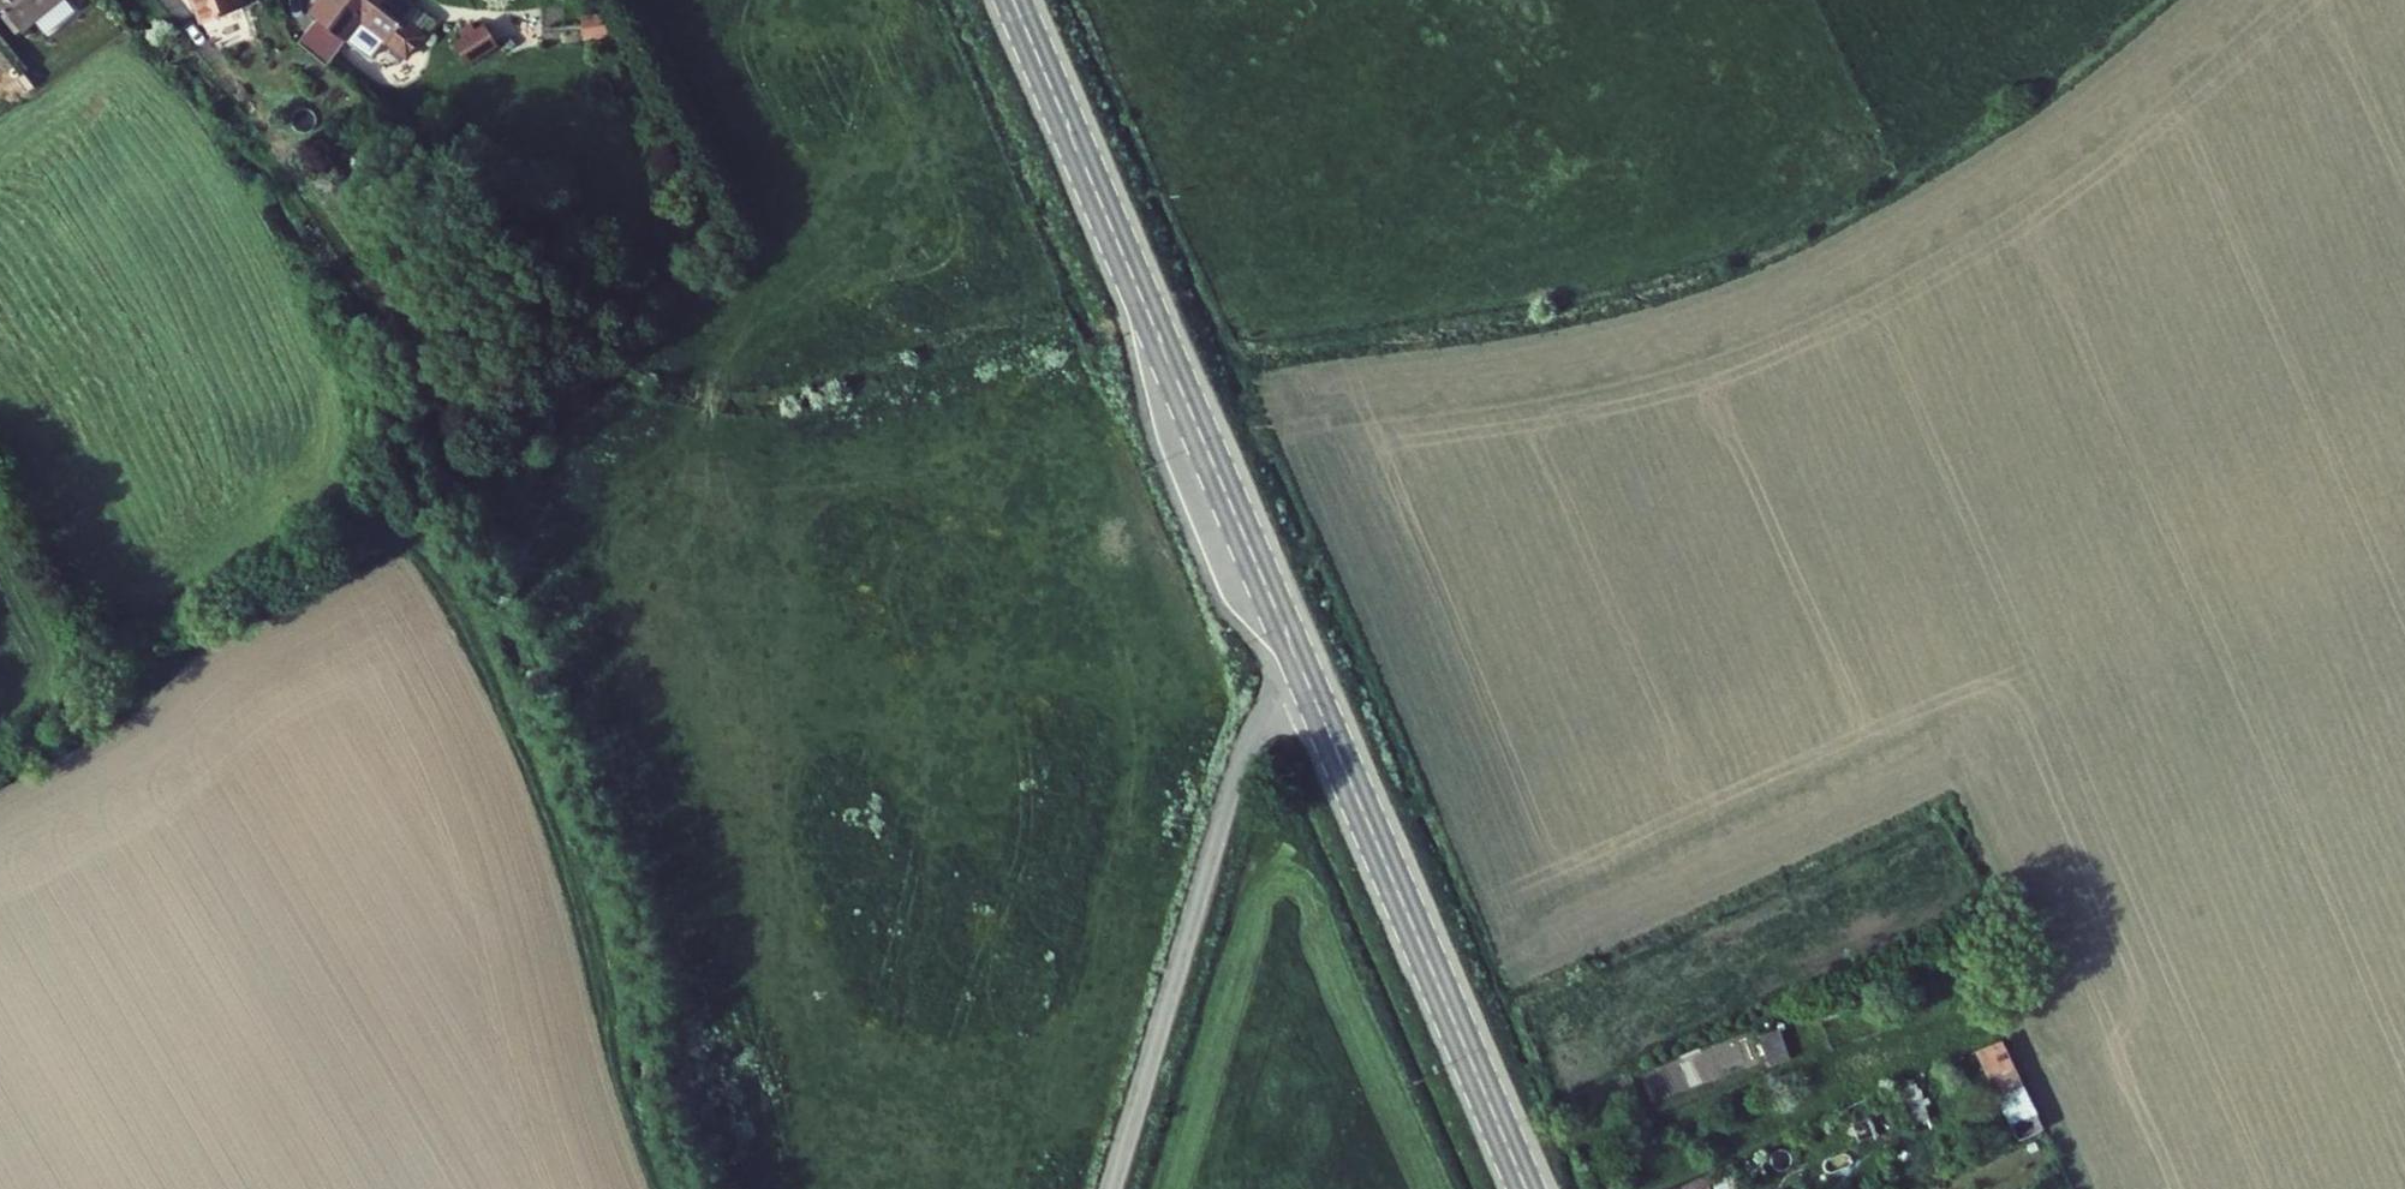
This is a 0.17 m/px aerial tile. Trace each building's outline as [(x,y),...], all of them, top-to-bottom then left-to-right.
[(37,33),(81,0),(11,0),(37,33)] [(205,18),(245,4),(243,0),(199,0),(205,18)] [(335,1),(342,7),(321,33),(351,56),(372,30),(396,48),(410,30),(412,31),(413,30),(434,46),(451,25),(430,8),(437,0),(336,0),(335,1)] [(491,27),(481,33),(493,52),(524,34),(512,15),(503,20),(501,16),(488,23),(491,27)] [(2003,1036),(1976,1049),(2018,1138),(2046,1125),(2003,1036)] [(1653,1188),(1691,1188),(1685,1175),(1653,1188)]
